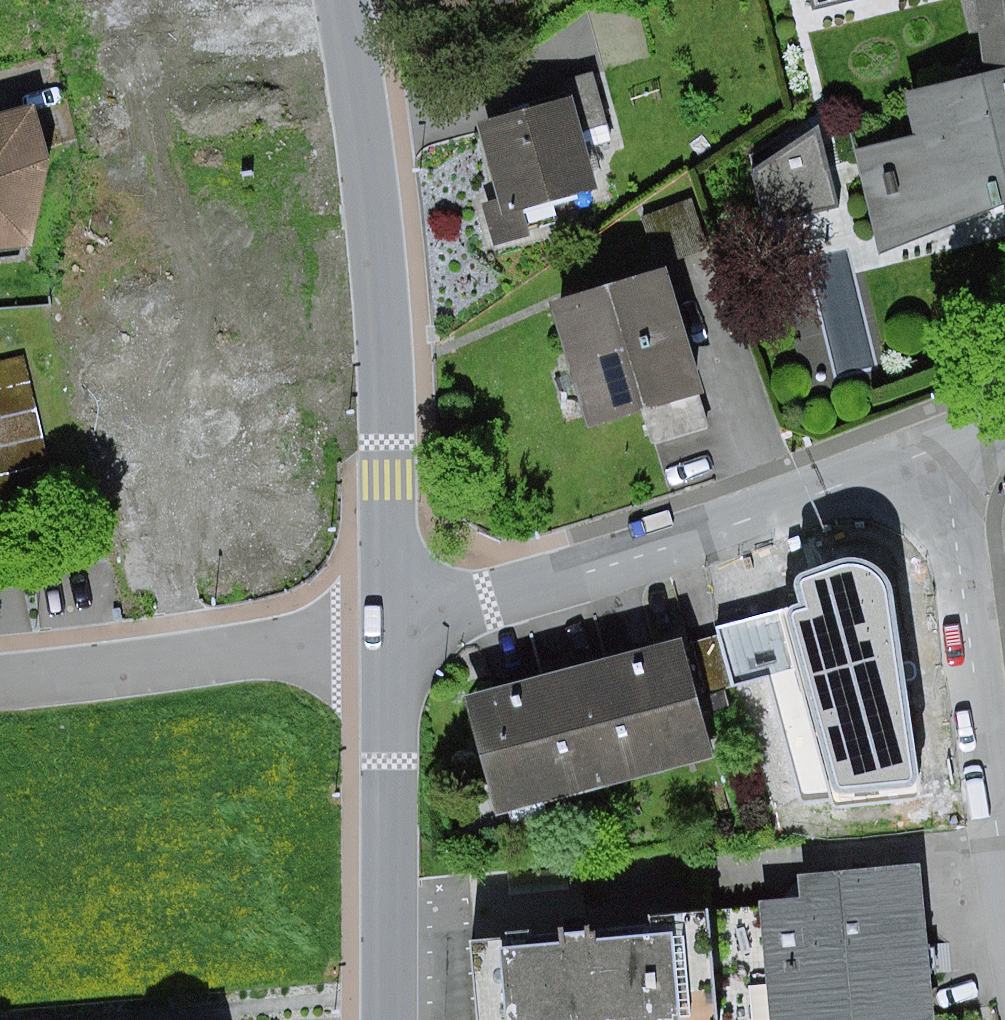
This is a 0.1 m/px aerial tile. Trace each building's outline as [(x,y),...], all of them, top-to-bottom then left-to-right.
[(885,249),(1004,225),(1004,0),(991,0),(981,2),(995,71),(915,88),(925,136),(865,148),(885,249)] [(564,115),(483,140),(505,209),(489,214),(498,244),(523,236),(516,213),(588,191),(564,115)] [(839,208),(819,125),(752,171),(765,225),(839,208)] [(0,139),(0,247),(60,230),(40,162),(31,130),(0,139)] [(708,250),(690,200),(642,216),(660,267),(708,250)] [(779,258),(809,372),(882,353),(851,238),(779,258)] [(660,283),(557,314),(590,422),(644,406),(655,440),(704,426),(660,283)] [(798,603),(716,628),(732,687),(771,677),(803,803),(922,793),(892,585),(887,576),(878,567),(866,560),(850,557),(839,559),(801,573),(795,578),(793,585),(798,603)] [(676,640),(570,670),(601,781),(708,751),(676,640)] [(570,670),(468,698),(498,809),(601,781),(570,670)] [(922,1013),(910,889),(809,898),(810,915),(766,919),(776,1019),(853,1019),(922,1013)] [(466,953),(472,1019),(711,1019),(699,915),(644,919),(646,941),(466,953)]
